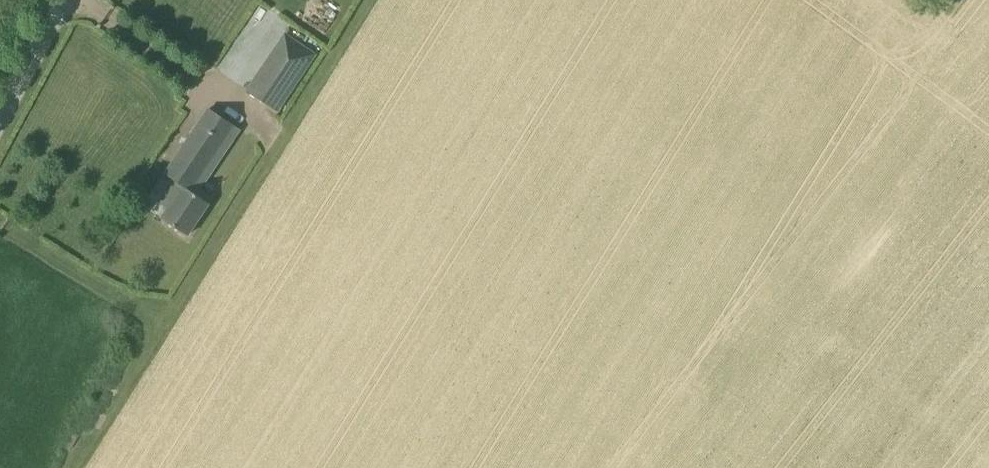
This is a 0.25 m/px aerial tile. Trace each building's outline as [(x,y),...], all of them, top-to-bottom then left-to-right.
[(278,111),(315,55),(285,34),(247,91),(278,111)] [(235,126),(209,109),(165,174),(183,186),(162,218),(188,236),(209,204),(191,191),(235,126)]
